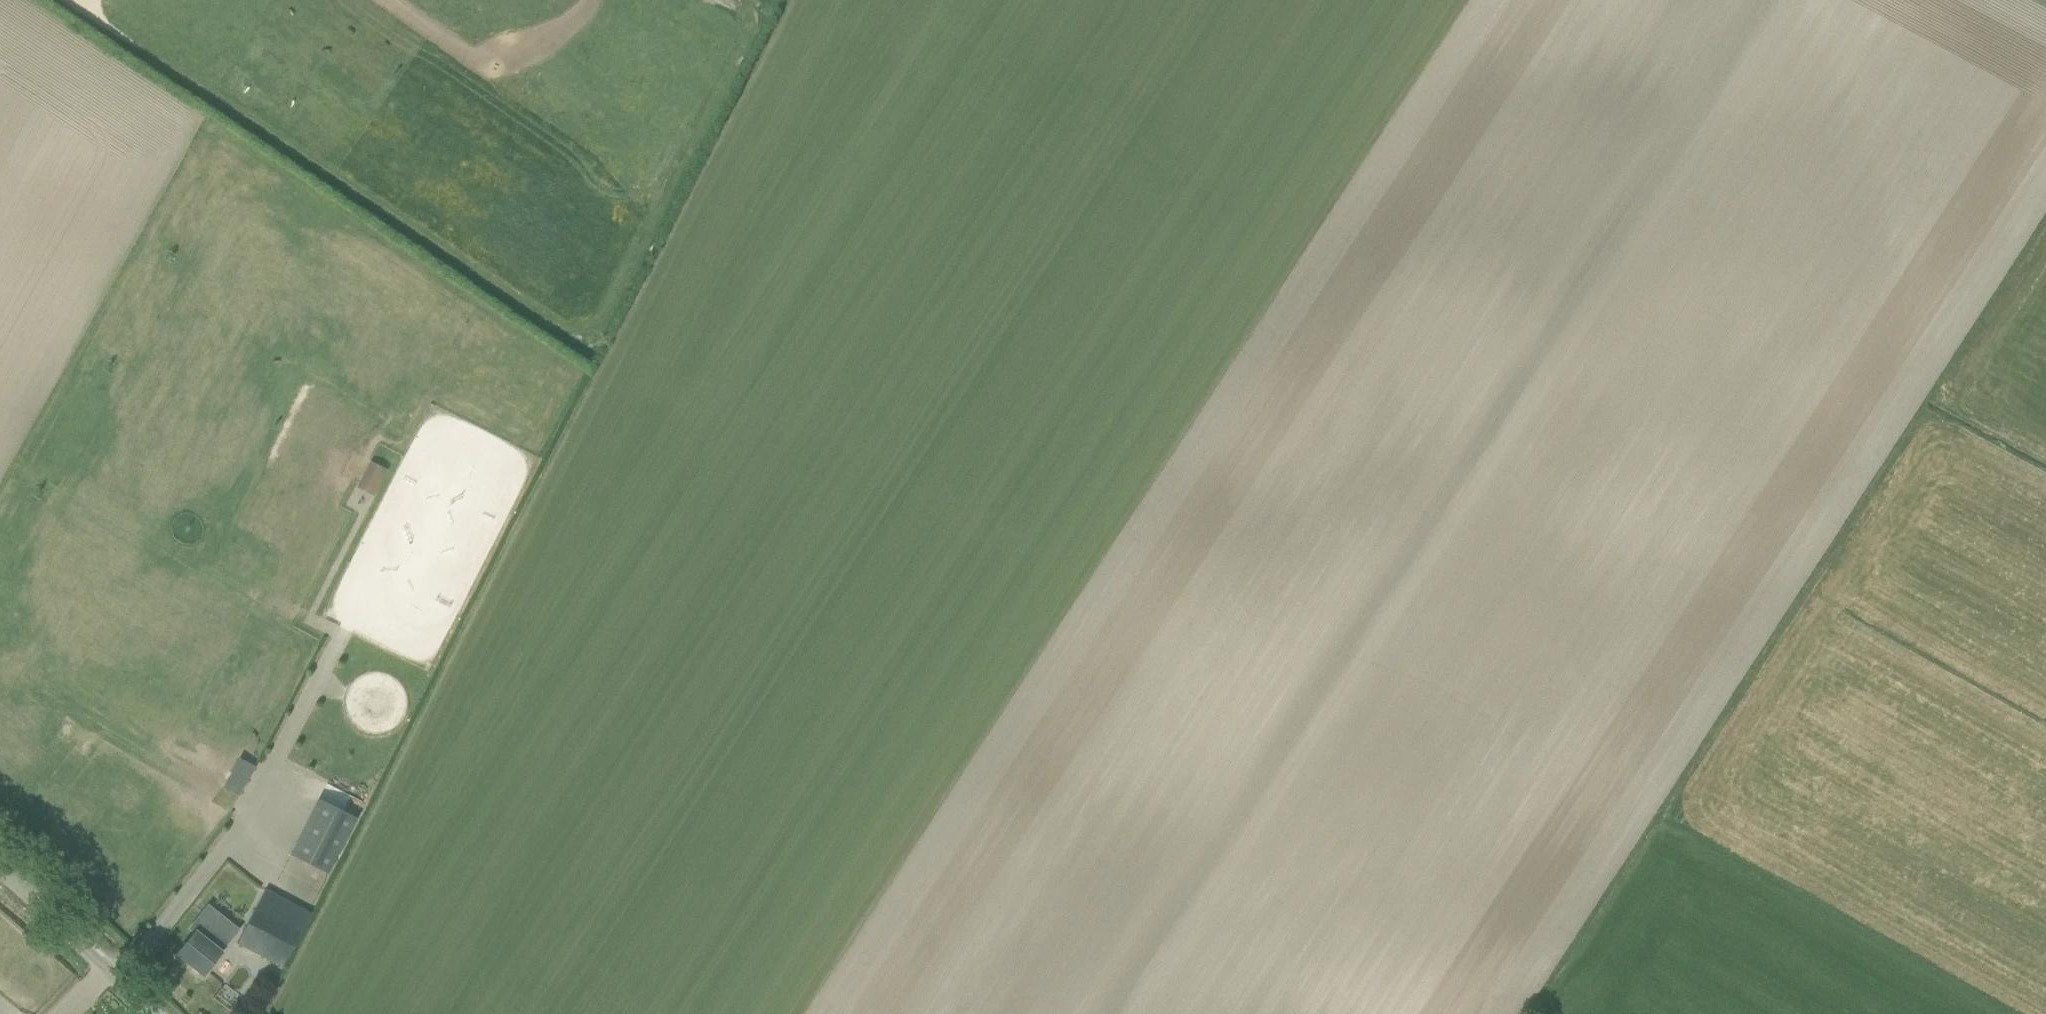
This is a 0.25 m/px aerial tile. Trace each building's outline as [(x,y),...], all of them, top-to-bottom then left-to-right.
[(370,460),(357,486),(372,494),(386,467),(370,460)] [(224,785),(241,793),(256,764),(240,755),(224,785)] [(290,853),(327,872),(356,818),(319,799),(290,853)] [(282,966),(291,948),(302,927),(302,926),(309,912),(265,889),(237,942),(282,966)] [(188,928),(193,933),(189,938),(177,953),(203,974),(216,958),(219,954),(221,952),(221,951),(232,937),(239,929),(223,915),(217,922),(202,910),(188,928)]
